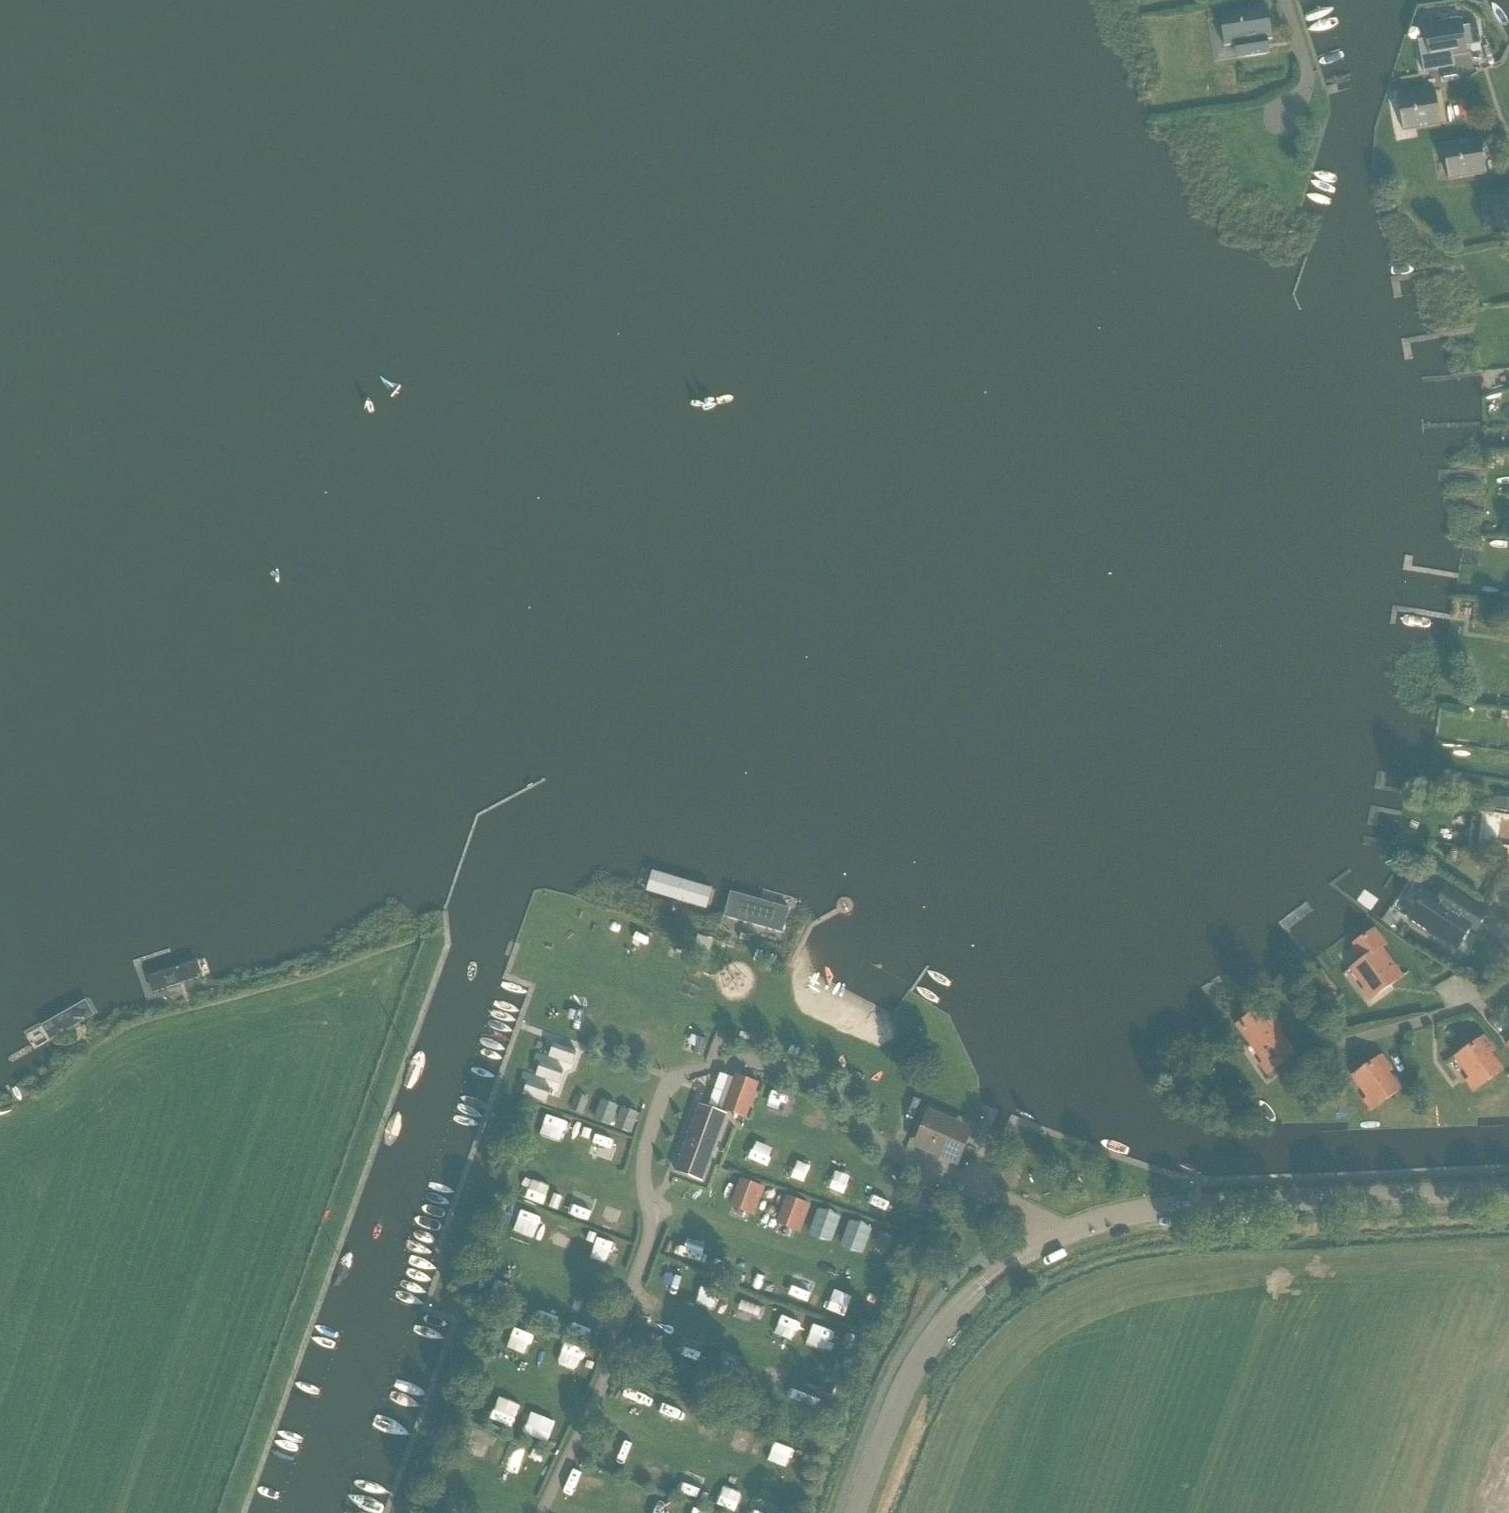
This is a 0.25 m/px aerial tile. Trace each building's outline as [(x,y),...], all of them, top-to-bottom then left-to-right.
[(1264,40),(1272,39),(1267,5),(1221,11),(1225,45),(1243,43),(1245,57),(1266,54),(1264,40)] [(1424,25),(1430,61),(1468,54),(1461,19),(1424,25)] [(1397,95),(1404,131),(1441,125),(1435,89),(1397,95)] [(1443,144),(1449,180),(1487,173),(1481,138),(1443,144)] [(1497,228),(1508,226),(1508,189),(1491,193),(1497,228)] [(716,887),(649,868),(643,889),(710,908),(716,887)] [(1488,913),(1446,886),(1438,897),(1427,890),(1408,919),(1457,950),(1471,928),(1476,931),(1488,913)] [(788,910),(737,892),(729,913),(780,931),(788,910)] [(1363,990),(1370,1000),(1398,980),(1377,951),(1382,947),(1371,932),(1350,947),(1361,962),(1348,971),(1349,971),(1353,969),(1366,987),(1363,990)] [(139,976),(146,997),(182,984),(212,974),(205,953),(139,976)] [(95,1017),(84,998),(23,1032),(34,1052),(77,1027),(95,1017)] [(1260,1065),(1267,1074),(1295,1054),(1278,1030),(1281,1027),(1265,1005),(1237,1025),(1250,1043),(1254,1040),(1267,1059),(1260,1065)] [(1466,1081),(1474,1091),(1502,1070),(1490,1053),(1494,1050),(1484,1036),(1456,1057),(1470,1078),(1466,1081)] [(554,1040),(556,1041),(552,1053),(549,1052),(549,1053),(573,1062),(578,1048),(554,1040)] [(1364,1100),(1372,1110),(1400,1090),(1388,1072),(1392,1070),(1382,1056),(1353,1076),(1368,1097),(1364,1100)] [(539,1057),(541,1058),(536,1070),(534,1069),(534,1070),(558,1078),(563,1065),(539,1057)] [(525,1074),(527,1075),(523,1087),(521,1086),(520,1087),(544,1095),(549,1082),(525,1073),(525,1074)] [(759,1083),(736,1074),(723,1111),(746,1119),(759,1083)] [(1245,1113),(1233,1101),(1225,1109),(1237,1120),(1245,1113)] [(674,1171),(700,1181),(726,1113),(700,1103),(674,1171)] [(912,1147),(957,1166),(964,1151),(974,1128),(929,1109),(912,1147)] [(762,1188),(742,1180),(734,1202),(751,1209),(755,1198),(758,1199),(762,1188)] [(808,1205),(788,1198),(780,1219),(797,1226),(801,1215),(804,1216),(808,1205)]
